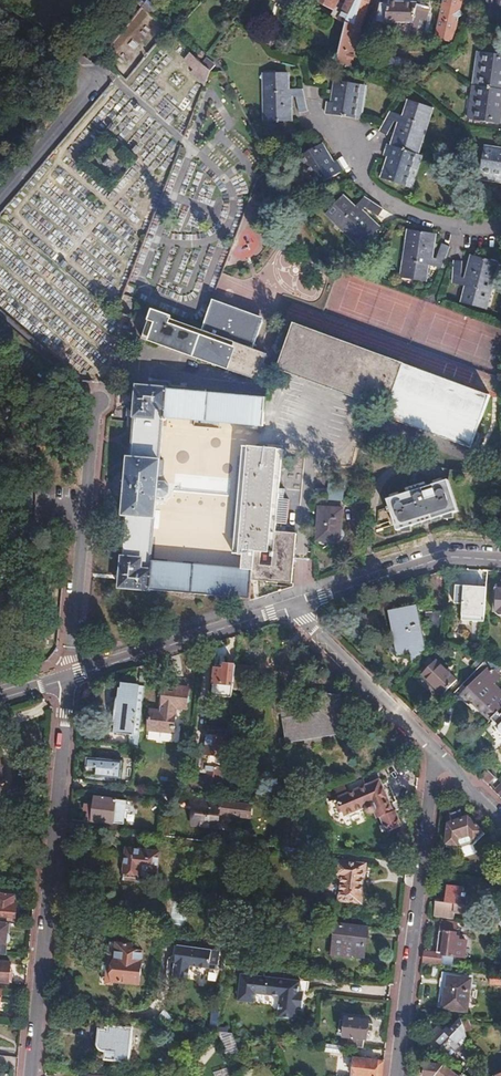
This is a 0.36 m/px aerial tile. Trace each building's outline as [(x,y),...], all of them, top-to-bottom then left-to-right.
[(283,50),(335,63),(346,23),(337,21),(344,8),(338,6),(337,7),(335,6),(331,16),(325,13),(317,8),(311,5),(308,3),(305,0),(295,0),(283,50)] [(311,5),(317,8),(318,3),(329,8),(328,11),(326,10),(325,13),(331,16),(335,6),(339,0),(313,0),(313,1),(311,5)] [(344,8),(337,21),(346,23),(362,27),(365,16),(364,16),(369,0),(348,0),(344,8)] [(434,38),(452,42),(462,0),(443,0),(434,38)] [(469,2),(500,12),(500,0),(470,0),(469,2)] [(409,33),(422,36),(428,7),(427,7),(428,3),(419,1),(418,5),(389,2),(389,4),(380,3),(375,20),(387,22),(400,22),(400,27),(404,28),(404,22),(411,22),(409,33)] [(346,23),(335,63),(351,67),(362,27),(346,23)] [(477,51),(474,73),(481,74),(484,52),(477,51)] [(472,85),(500,89),(500,54),(484,52),(481,74),(474,73),(472,85)] [(189,66),(196,58),(191,53),(184,61),(189,66)] [(210,71),(196,58),(189,66),(193,70),(206,82),(210,71)] [(206,82),(193,70),(191,73),(204,86),(206,82)] [(295,96),(298,112),(307,110),(302,88),(288,88),(287,72),(275,73),(275,79),(263,79),(263,106),(265,107),(265,115),(263,115),(263,120),(290,120),(290,101),(287,101),(287,96),(295,96)] [(334,102),(326,101),(325,112),(361,118),(363,106),(356,105),(359,83),(335,79),(332,96),(334,97),(334,102)] [(366,85),(359,83),(356,105),(363,106),(366,85)] [(498,123),(500,108),(500,106),(498,106),(499,101),(500,101),(500,89),(472,85),(470,96),(477,97),(474,119),(498,123)] [(467,118),(474,119),(477,97),(470,96),(467,118)] [(403,115),(389,111),(378,130),(386,135),(394,121),(400,123),(399,128),(397,127),(391,145),(417,154),(418,149),(416,148),(419,140),(421,140),(430,114),(418,110),(419,105),(408,101),(403,115)] [(431,109),(419,105),(418,110),(430,114),(431,109)] [(342,170),(336,160),(330,163),(327,159),(329,157),(321,143),(299,155),(310,174),(304,178),(310,188),(342,170)] [(391,145),(386,144),(382,155),(389,157),(388,162),(386,161),(380,177),(404,185),(412,164),(418,166),(421,155),(417,154),(391,145)] [(500,151),(500,148),(483,146),(480,171),(500,174),(500,151)] [(310,174),(299,155),(293,159),(304,178),(310,174)] [(412,164),(404,185),(411,187),(418,166),(412,164)] [(500,181),(500,178),(500,174),(480,171),(479,178),(500,181)] [(382,209),(364,196),(354,206),(343,195),(334,204),(338,208),(330,217),(349,236),(350,235),(356,241),(355,243),(359,246),(377,227),(364,214),(362,216),(359,213),(364,207),(378,215),(382,209)] [(338,208),(334,204),(326,213),(330,217),(338,208)] [(440,266),(448,246),(440,243),(434,258),(427,257),(428,252),(430,252),(433,233),(407,230),(406,234),(408,234),(407,242),(404,242),(400,270),(412,272),(412,278),(424,279),(426,263),(440,266)] [(460,261),(452,260),(450,282),(464,285),(460,301),(472,304),(474,299),(486,302),(493,275),(491,274),(493,266),(495,267),(496,262),(471,255),(466,273),(467,273),(466,278),(459,277),(460,261)] [(474,299),(472,304),(484,307),(486,302),(474,299)] [(213,300),(208,314),(205,322),(202,329),(171,317),(172,316),(152,308),(141,338),(175,351),(256,381),(267,353),(253,348),(254,344),(255,342),(263,318),(213,300)] [(471,450),(492,401),(296,321),(276,370),(471,450)] [(251,582),(261,448),(243,445),(231,553),(242,554),(240,569),(151,560),(150,558),(156,496),(163,497),(168,492),(168,487),(164,481),(157,481),(158,469),(162,469),(162,461),(159,460),(163,418),(164,417),(262,426),(265,398),(166,388),(140,386),(138,386),(136,402),(129,401),(127,425),(133,426),(131,457),(129,457),(123,514),(126,514),(122,551),(115,551),(114,569),(120,570),(119,586),(249,599),(251,582)] [(282,450),(261,448),(251,582),(292,584),(297,534),(276,532),(282,450)] [(394,530),(455,511),(446,481),(385,499),(394,530)] [(228,499),(229,492),(196,489),(195,496),(228,499)] [(291,526),(292,505),(281,505),(281,525),(291,526)] [(340,530),(342,509),(319,507),(316,540),(317,544),(319,546),(321,547),(324,547),(326,546),(329,542),(339,543),(340,540),(342,538),(342,535),(340,530)] [(45,569),(30,568),(30,578),(44,579),(45,569)] [(483,623),(486,588),(455,586),(454,605),(462,605),(461,621),(483,623)] [(494,589),(492,612),(500,613),(500,589),(494,589)] [(424,652),(415,606),(389,612),(397,647),(390,648),(389,650),(390,655),(393,656),(399,655),(399,656),(410,653),(411,658),(414,661),(424,652)] [(439,626),(438,611),(424,612),(425,626),(439,626)] [(462,686),(467,691),(461,696),(469,703),(471,701),(490,720),(491,719),(500,708),(500,692),(494,685),(500,678),(498,675),(500,671),(500,667),(486,660),(462,686)] [(457,683),(436,662),(422,676),(443,697),(457,683)] [(233,690),(235,666),(224,665),(224,668),(215,667),(213,691),(232,694),(233,690)] [(253,668),(235,666),(233,690),(251,693),(253,668)] [(133,736),(138,686),(122,684),(121,689),(119,689),(118,700),(116,699),(114,723),(115,723),(114,734),(133,736)] [(185,712),(187,691),(163,689),(161,713),(149,712),(147,732),(172,735),(175,711),(185,712)] [(341,730),(337,699),(319,696),(322,713),(307,715),(307,714),(299,715),(295,692),(274,695),(276,713),(285,712),(289,738),(341,730)] [(491,719),(493,721),(491,724),(495,728),(493,731),(493,733),(494,736),(495,738),(498,740),(500,740),(500,708),(491,719)] [(225,755),(227,736),(208,734),(205,753),(208,753),(204,780),(222,782),(224,766),(217,765),(218,754),(225,755)] [(120,779),(121,761),(85,758),(84,775),(120,779)] [(485,762),(474,773),(481,779),(482,778),(490,786),(496,780),(488,772),(491,768),(485,762)] [(391,810),(379,778),(329,799),(334,815),(343,811),(344,812),(364,804),(367,806),(369,807),(374,807),(378,815),(379,814),(385,830),(399,824),(393,809),(391,810)] [(122,825),(124,802),(93,798),(92,807),(86,806),(85,821),(122,825)] [(216,825),(219,802),(195,799),(192,823),(216,825)] [(472,843),(482,832),(468,818),(463,820),(460,811),(451,814),(454,823),(448,825),(446,845),(461,847),(472,843)] [(237,844),(239,829),(232,829),(230,843),(237,844)] [(296,856),(297,848),(282,847),(281,854),(296,856)] [(156,872),(158,853),(125,850),(122,881),(138,882),(139,875),(144,876),(145,871),(156,872)] [(224,878),(234,879),(235,859),(232,859),(232,862),(226,861),(224,878)] [(360,903),(365,866),(335,862),(333,876),(341,878),(338,900),(360,903)] [(459,915),(463,890),(447,887),(444,905),(434,903),(433,918),(453,920),(454,915),(459,915)] [(14,923),(16,897),(0,896),(0,922),(14,923)] [(437,954),(424,952),(423,964),(441,966),(442,955),(463,957),(465,942),(454,940),(456,923),(440,921),(437,954)] [(4,956),(6,945),(8,944),(8,942),(9,940),(9,938),(7,936),(8,926),(0,925),(0,955),(4,956)] [(334,936),(333,945),(352,947),(352,956),(362,957),(365,929),(336,925),(335,928),(334,936)] [(138,985),(141,952),(125,950),(126,945),(114,943),(113,955),(107,955),(105,984),(112,985),(112,982),(138,985)] [(352,947),(333,945),(332,956),(351,958),(352,956),(352,947)] [(208,968),(211,949),(176,946),(172,976),(188,977),(189,966),(208,968)] [(10,965),(0,964),(0,984),(13,985),(14,974),(9,973),(10,965)] [(466,1012),(470,976),(441,973),(437,1008),(466,1012)] [(255,993),(257,976),(240,974),(237,1001),(254,1003),(255,993)] [(267,977),(257,976),(255,993),(265,994),(267,977)] [(491,976),(490,984),(500,985),(500,977),(491,976)] [(293,980),(267,977),(265,994),(280,996),(278,1018),(297,1020),(298,1009),(301,1009),(302,992),(300,992),(292,991),(293,980)] [(301,981),(293,980),(292,991),(300,992),(301,981)] [(212,1011),(210,1030),(217,1031),(217,1027),(219,1011),(212,1011)] [(347,1047),(361,1049),(362,1040),(365,1040),(367,1021),(344,1019),(344,1022),(339,1021),(337,1035),(342,1035),(342,1038),(348,1038),(347,1047)] [(466,1020),(460,1019),(464,1032),(469,1030),(466,1020)] [(451,1058),(466,1041),(462,1037),(464,1035),(451,1023),(445,1029),(439,1024),(429,1034),(442,1045),(437,1051),(446,1055),(451,1058)] [(129,1056),(131,1028),(106,1025),(106,1030),(97,1030),(94,1058),(115,1060),(120,1055),(129,1056)] [(383,1063),(368,1061),(368,1060),(354,1058),(351,1075),(381,1075),(383,1063)]
